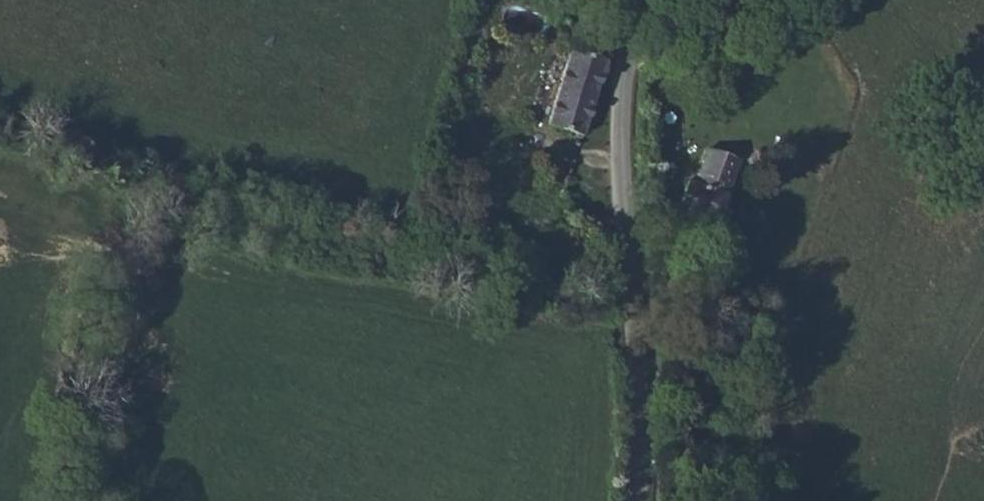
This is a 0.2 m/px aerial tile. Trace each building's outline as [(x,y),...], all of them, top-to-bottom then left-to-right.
[(572,54),(549,128),(559,130),(583,139),(605,65),(572,54)] [(713,225),(735,162),(708,152),(697,179),(690,176),(676,213),(713,225)]
